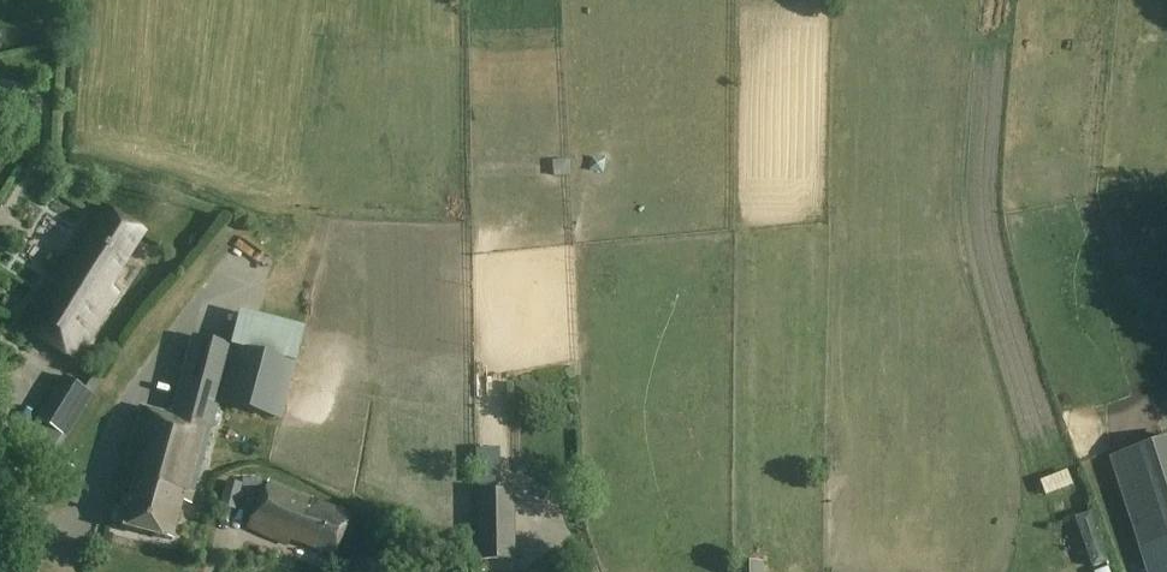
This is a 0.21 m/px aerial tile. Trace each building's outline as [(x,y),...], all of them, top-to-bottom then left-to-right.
[(143,235),(103,209),(66,266),(61,267),(21,328),(74,362),(118,293),(110,287),(143,235)] [(244,313),(234,349),(296,365),(305,329),(244,313)] [(234,349),(192,338),(171,418),(140,409),(124,466),(133,481),(121,529),(171,542),(182,503),(190,506),(216,405),(281,422),(296,365),(234,349)] [(93,396),(64,377),(36,420),(65,439),(93,396)] [(1142,550),(1166,542),(1166,441),(1111,459),(1142,550)] [(312,497),(268,478),(248,524),(290,542),(292,538),(332,556),(349,516),(311,499),(312,497)] [(516,561),(515,492),(480,493),(481,561),(516,561)] [(1142,550),(1149,571),(1166,571),(1166,542),(1142,550)] [(352,571),(385,571),(358,559),(352,571)]
